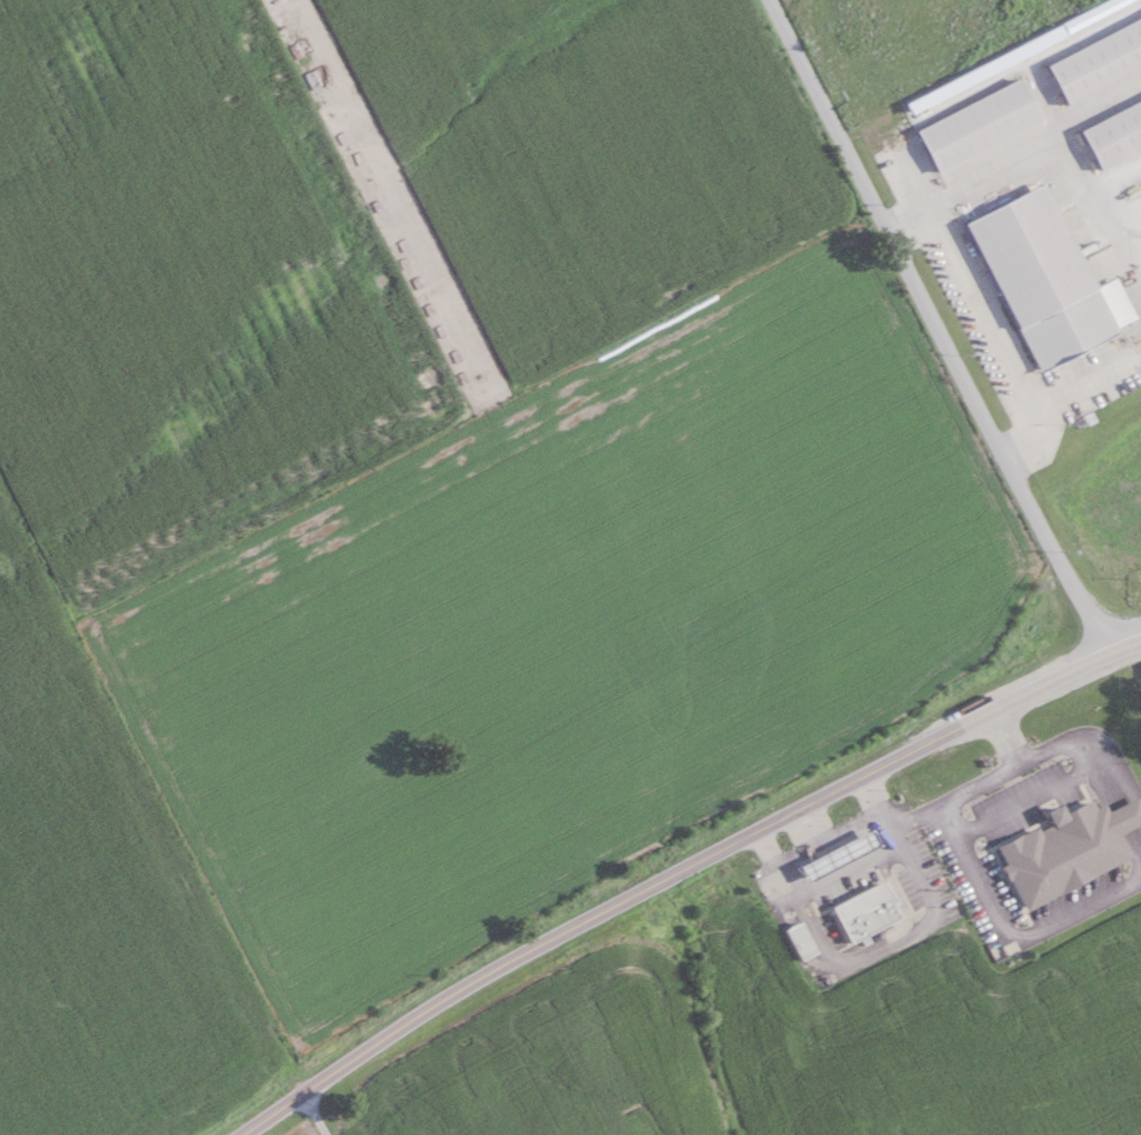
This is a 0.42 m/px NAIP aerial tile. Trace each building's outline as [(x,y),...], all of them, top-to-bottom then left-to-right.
[(1049,61),(1066,101),(1140,69),(1140,22),(1049,61)] [(1024,79),(917,129),(937,172),(1044,122),(1024,79)] [(1082,129),(1100,169),(1140,150),(1140,102),(1082,129)] [(969,220),(1035,373),(1117,337),(1050,184),(969,220)] [(1118,834),(1140,824),(1140,808),(1137,798),(1106,811),(1103,805),(1093,810),(1089,799),(1060,811),(1058,806),(1043,812),(1047,823),(994,846),(1021,909),(1130,862),(1118,834)] [(799,864),(806,880),(878,848),(872,833),(799,864)] [(831,906),(847,944),(901,920),(885,882),(831,906)] [(799,961),(815,954),(800,923),(785,931),(799,961)]
